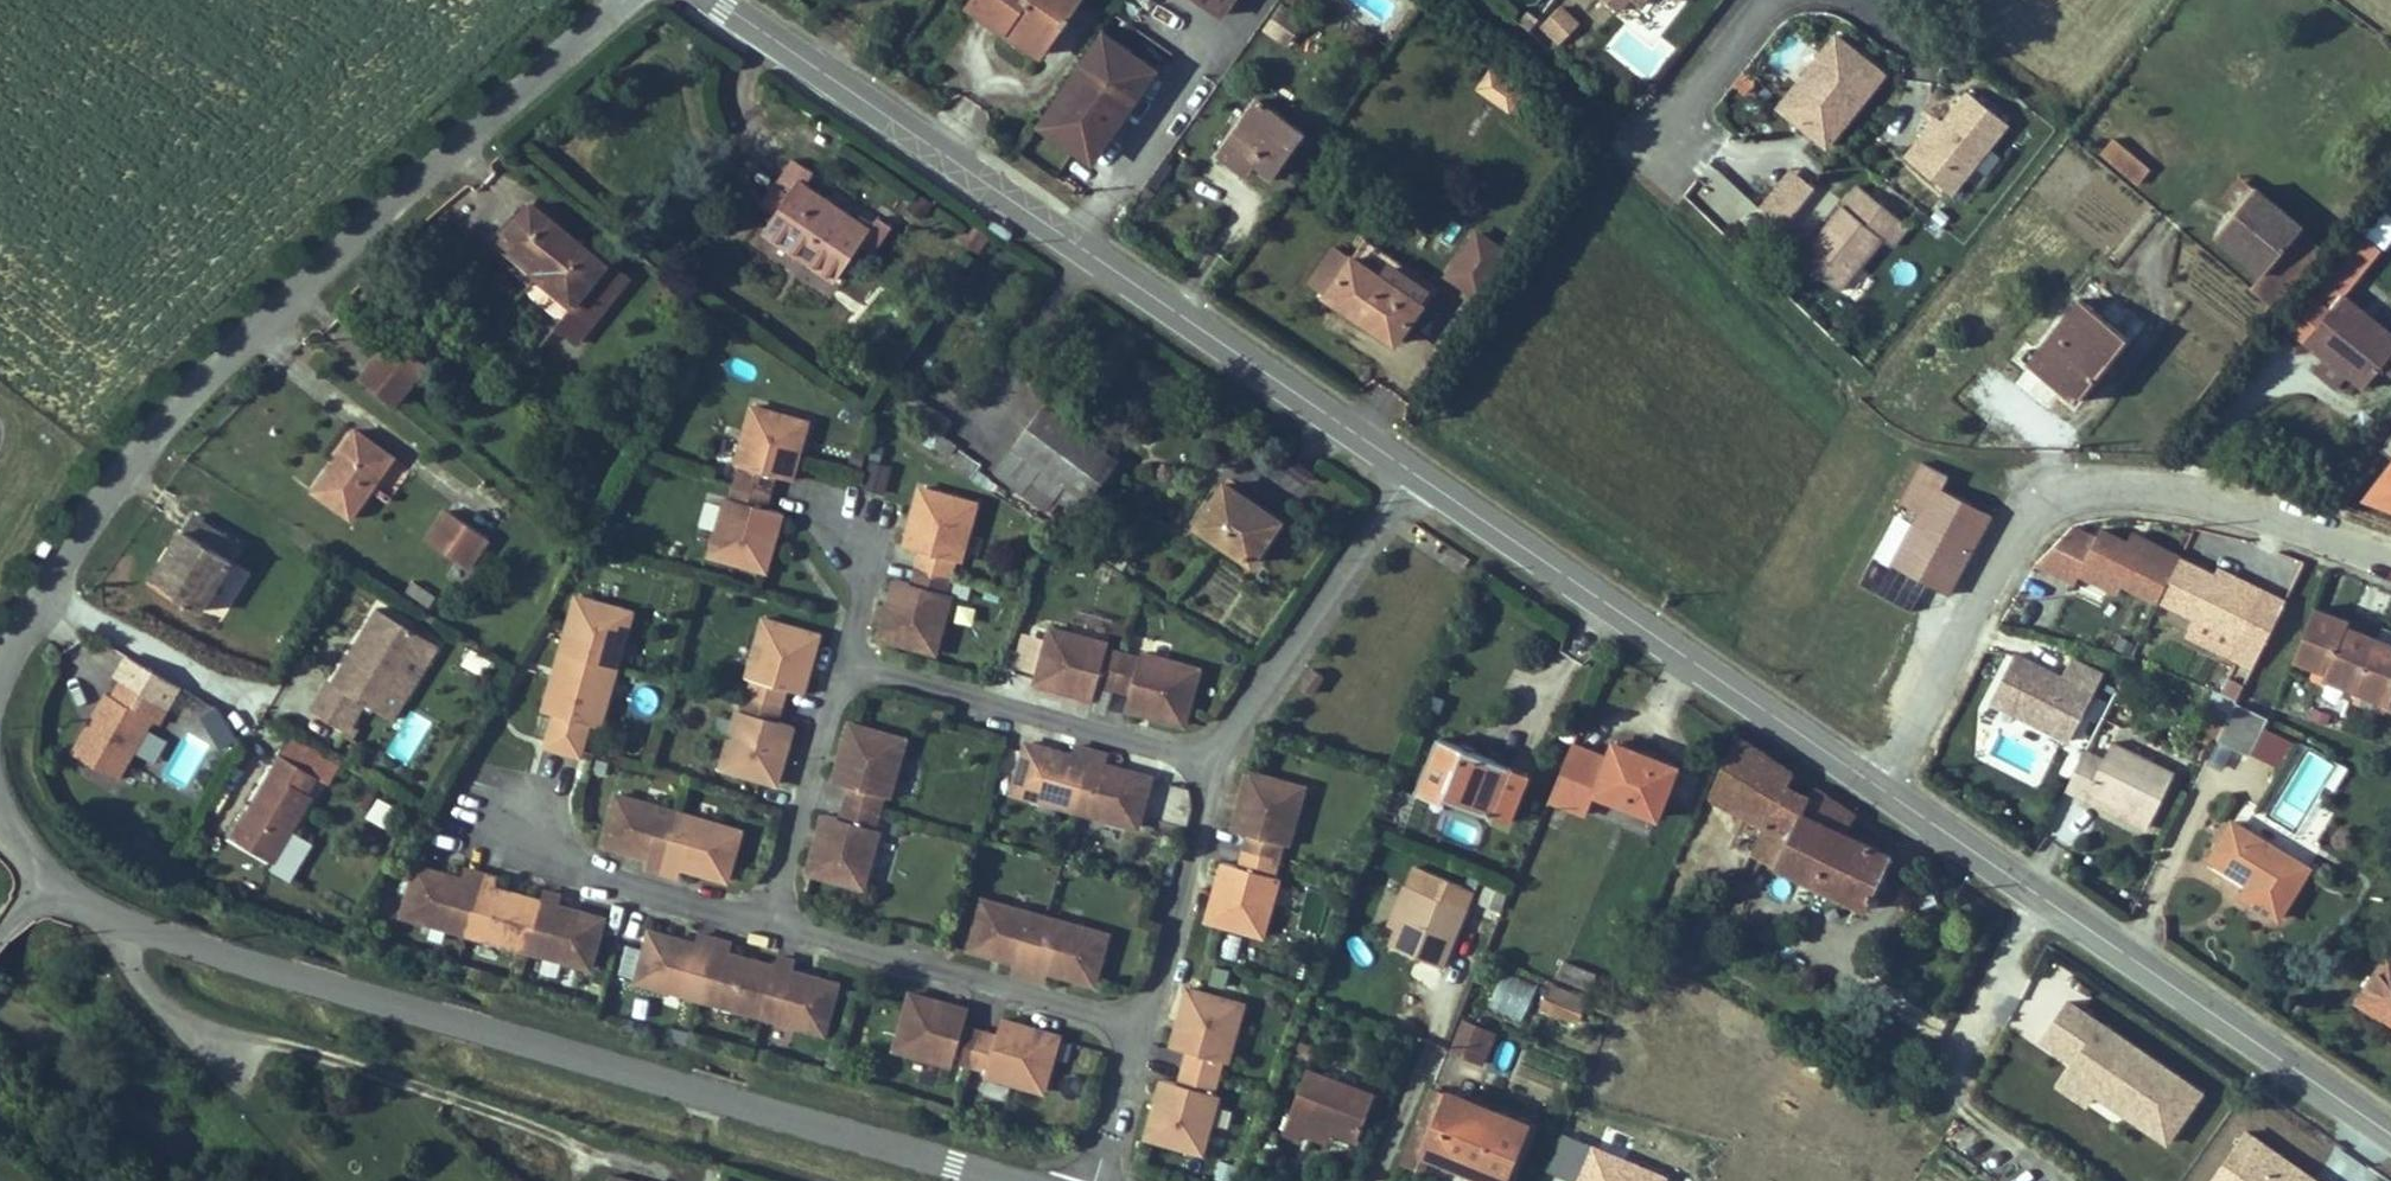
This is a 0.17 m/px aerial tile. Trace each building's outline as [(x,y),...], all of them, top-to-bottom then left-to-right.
[(1062,0),(951,0),(950,2),(987,28),(983,35),(1019,60),(1062,0)] [(1217,0),(1168,0),(1201,23),(1217,0)] [(1559,44),(1582,20),(1561,0),(1560,0),(1538,23),(1559,44)] [(1082,36),(1077,43),(1097,56),(1102,50),(1082,36)] [(1115,110),(1138,75),(1102,50),(1097,56),(1077,43),(1026,116),(1045,130),(1040,138),(1076,164),(1102,126),(1100,118),(1106,109),(1115,110)] [(1824,161),(1879,87),(1829,49),(1800,89),(1813,99),(1787,134),(1824,161)] [(1514,119),(1526,101),(1494,79),(1481,97),(1514,119)] [(1787,134),(1813,99),(1800,89),(1774,124),(1787,134)] [(1897,157),(1942,193),(1999,123),(1959,91),(1935,122),(1915,146),(1909,141),(1897,157)] [(1230,174),(1252,188),(1287,136),(1239,103),(1208,149),(1234,167),(1230,174)] [(1045,130),(1026,116),(1021,124),(1040,138),(1045,130)] [(1929,117),(1909,141),(1915,146),(1935,122),(1929,117)] [(2137,183),(2151,167),(2115,134),(2100,150),(2137,183)] [(1224,183),(1230,174),(1234,167),(1208,149),(1197,165),(1224,183)] [(834,284),(865,242),(880,253),(899,228),(883,217),(875,229),(806,178),(815,166),(797,153),(762,200),(781,213),(766,234),(834,284)] [(1788,163),(1760,202),(1789,223),(1817,184),(1788,163)] [(1844,206),(1859,188),(1850,180),(1835,198),(1844,206)] [(2301,227),(2305,221),(2254,181),(2217,227),(2266,266),(2252,285),(2279,306),(2326,247),(2301,227)] [(1835,198),(1791,253),(1831,285),(1874,231),(1885,240),(1900,221),(1859,188),(1844,206),(1835,198)] [(496,242),(527,205),(518,197),(476,246),(518,280),(523,274),(527,269),(496,242)] [(2390,238),(2390,204),(2389,203),(2368,224),(2386,242),(2390,238)] [(600,267),(527,205),(496,242),(527,269),(523,274),(563,308),(545,329),(567,348),(627,277),(606,260),(600,267)] [(2362,385),(2383,358),(2390,364),(2390,323),(2345,288),(2380,242),(2364,230),(2287,328),(2324,356),(2316,366),(2339,384),(2347,374),(2362,385)] [(1338,279),(1365,247),(1349,234),(1322,265),(1338,279)] [(1394,337),(1436,290),(1373,237),(1365,247),(1338,279),(1335,282),(1394,337)] [(1484,301),(1514,264),(1488,243),(1458,280),(1484,301)] [(2127,327),(2081,292),(2031,356),(2077,391),(2127,327)] [(368,358),(344,384),(377,411),(400,384),(368,358)] [(1058,515),(1096,462),(1017,408),(973,471),(1028,510),(1036,499),(1058,515)] [(696,560),(751,576),(768,519),(752,514),(761,481),(778,486),(795,428),(740,412),(723,470),(728,471),(718,504),(713,502),(696,560)] [(283,483),(326,519),(378,458),(334,422),(283,483)] [(937,447),(921,437),(915,446),(931,457),(937,447)] [(1948,474),(1922,460),(1901,499),(1918,508),(1892,557),(1950,588),(1974,544),(1992,510),(1943,483),(1948,474)] [(884,492),(891,466),(871,461),(864,486),(884,492)] [(1263,521),(1208,482),(1183,518),(1237,557),(1263,521)] [(946,573),(963,516),(908,499),(891,557),(907,562),(898,594),(881,589),(864,647),(919,663),(937,606),(931,604),(941,572),(946,573)] [(472,537),(435,504),(408,535),(445,568),(472,537)] [(233,552),(240,541),(193,511),(186,522),(233,552)] [(2159,600),(2182,553),(2134,529),(2130,537),(2105,524),(2100,533),(2077,522),(2034,562),(2076,582),(2080,573),(2120,593),(2124,583),(2159,600)] [(183,620),(224,556),(176,525),(135,590),(183,620)] [(2250,666),(2286,595),(2220,563),(2217,570),(2182,553),(2159,600),(2195,618),(2187,635),(2250,666)] [(236,595),(248,571),(231,563),(219,587),(236,595)] [(405,593),(427,605),(434,592),(412,580),(405,593)] [(589,719),(621,605),(566,589),(534,703),(544,706),(535,739),(570,749),(579,716),(589,719)] [(2329,633),(2334,621),(2301,608),(2282,658),(2315,671),(2312,678),(2379,704),(2374,717),(2390,724),(2390,658),(2329,633)] [(709,761),(764,777),(781,720),(765,715),(774,682),(791,687),(808,629),(753,613),(736,671),(741,672),(731,705),(726,703),(709,761)] [(420,654),(357,614),(310,689),(320,695),(301,723),(321,735),(338,707),(353,715),(383,666),(405,679),(420,654)] [(1096,645),(1038,628),(1021,683),(1079,700),(1084,684),(1117,693),(1112,710),(1169,727),(1186,672),(1128,655),(1126,660),(1094,650),(1096,645)] [(1993,702),(2071,740),(2105,671),(2074,655),(2065,673),(2018,650),(1993,702)] [(405,679),(383,666),(353,715),(374,729),(405,679)] [(48,761),(93,789),(130,729),(134,731),(145,712),(103,685),(91,706),(83,701),(48,761)] [(320,695),(310,689),(293,717),(301,723),(320,695)] [(2269,715),(2238,700),(2219,737),(2250,752),(2251,750),(2264,724),(2269,715)] [(384,753),(408,766),(432,721),(408,709),(384,753)] [(876,793),(893,735),(838,718),(821,776),(837,781),(828,814),(811,809),(794,867),(849,883),(866,825),(861,824),(871,791),(876,793)] [(2297,740),(2264,724),(2251,750),(2284,766),(2297,740)] [(160,775),(184,789),(211,743),(186,729),(160,775)] [(1490,831),(1514,781),(1427,740),(1402,789),(1490,831)] [(2106,757),(2086,748),(2064,792),(2084,802),(2089,792),(2152,823),(2178,771),(2115,740),(2106,757)] [(1122,829),(1137,780),(1092,767),(1094,757),(1060,747),(1057,757),(1012,744),(998,793),(1122,829)] [(1833,844),(1841,828),(1722,746),(1698,804),(1745,823),(1731,860),(1852,909),(1872,860),(1833,844)] [(1641,826),(1663,779),(1599,748),(1576,797),(1641,826)] [(244,869),(285,804),(277,799),(287,783),(249,760),(219,809),(227,814),(208,847),(244,869)] [(1272,848),(1290,790),(1234,774),(1217,832),(1234,837),(1224,869),(1208,864),(1191,922),(1246,938),(1263,880),(1258,879),(1267,847),(1272,848)] [(714,874),(728,825),(604,788),(589,837),(634,850),(632,860),(666,870),(669,860),(714,874)] [(2089,792),(2084,802),(2147,833),(2152,823),(2089,792)] [(366,815),(385,824),(395,803),(377,793),(366,815)] [(2283,916),(2315,861),(2231,812),(2206,855),(2247,879),(2239,891),(2283,916)] [(387,903),(574,959),(588,910),(543,896),(546,887),(529,882),(526,891),(481,878),(483,868),(449,858),(446,868),(402,854),(387,903)] [(1430,976),(1454,919),(1390,892),(1383,910),(1392,914),(1382,937),(1375,954),(1430,976)] [(1077,986),(1092,937),(967,900),(953,949),(998,962),(995,972),(1029,982),(1032,973),(1077,986)] [(1392,914),(1383,910),(1373,933),(1382,937),(1392,914)] [(619,972),(807,1027),(821,978),(776,965),(779,955),(761,950),(758,959),(713,946),(716,936),(682,926),(679,936),(634,923),(619,972)] [(2388,951),(2356,1000),(2390,1023),(2390,953),(2388,951)] [(1571,997),(1581,979),(1553,965),(1543,984),(1571,997)] [(1502,969),(1487,1003),(1521,1018),(1536,984),(1502,969)] [(1208,1064),(1225,1006),(1170,990),(1153,1048),(1169,1053),(1159,1085),(1143,1080),(1126,1137),(1181,1154),(1198,1096),(1193,1095),(1203,1062),(1208,1064)] [(966,1074),(1024,1092),(1040,1036),(982,1019),(977,1036),(945,1026),(950,1010),(892,992),(876,1048),(934,1065),(935,1059),(967,1069),(966,1074)] [(2099,1094),(2136,1040),(2070,996),(2042,1038),(2074,1060),(2058,1083),(2090,1105),(2097,1093),(2099,1094)] [(1462,1015),(1448,1050),(1484,1065),(1499,1030),(1462,1015)] [(2208,1089),(2136,1040),(2099,1094),(2171,1143),(2208,1089)] [(1338,1149),(1356,1103),(1285,1076),(1259,1142),(1278,1149),(1282,1140),(1287,1129),(1318,1141),(1338,1149)] [(1516,1139),(1437,1100),(1406,1164),(1441,1180),(1495,1180),(1516,1139)] [(1318,1141),(1287,1129),(1282,1140),(1313,1153),(1318,1141)]
